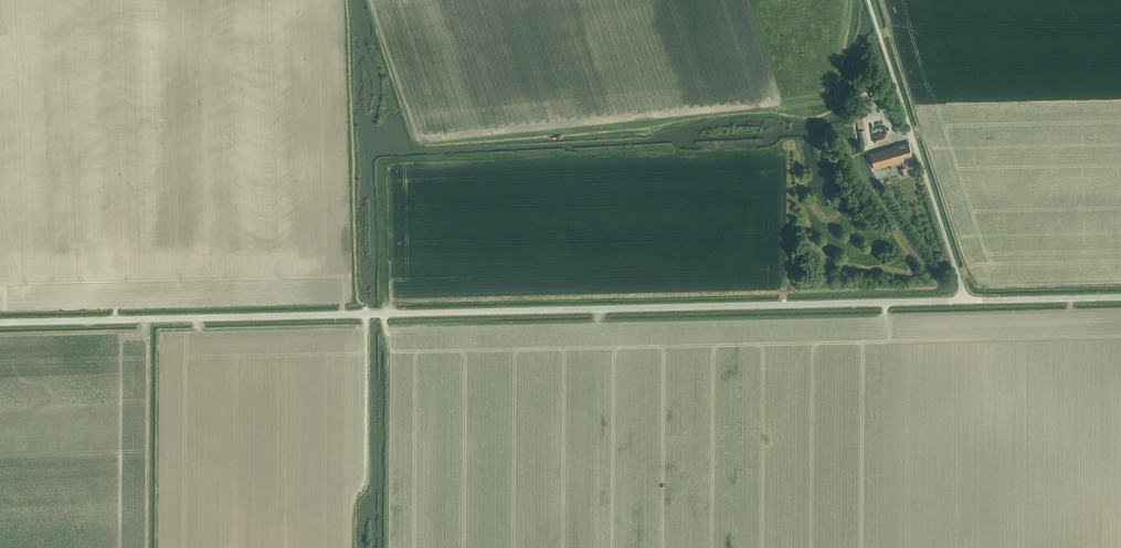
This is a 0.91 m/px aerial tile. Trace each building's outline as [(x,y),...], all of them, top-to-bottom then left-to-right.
[(862,144),(867,143),(862,118),(857,119),(862,144)] [(896,133),(901,131),(899,119),(893,120),(896,133)] [(874,142),(888,139),(887,132),(872,135),(874,142)] [(912,155),(908,143),(899,145),(870,153),(874,169),(903,160),(903,157),(912,155)] [(937,261),(943,259),(940,251),(935,253),(937,261)]
